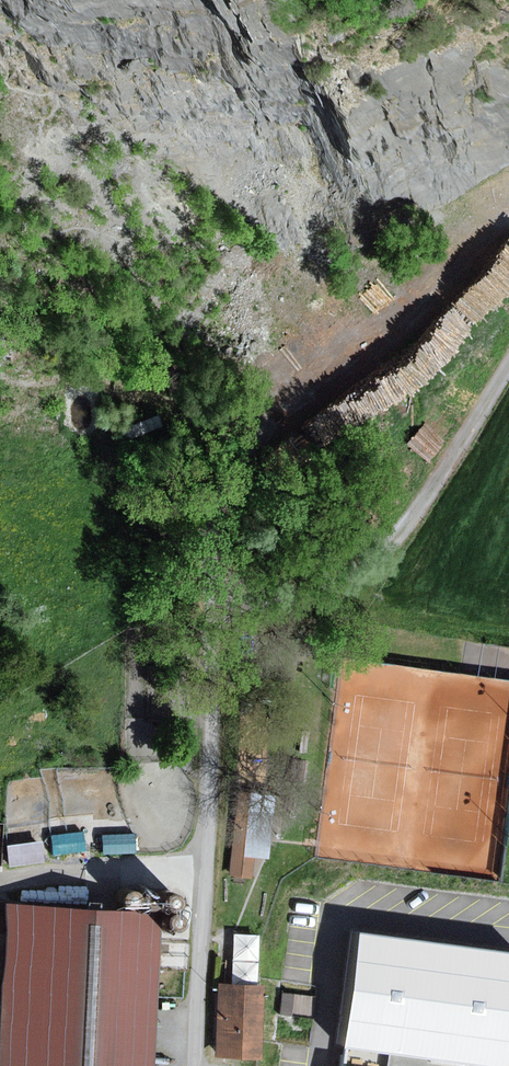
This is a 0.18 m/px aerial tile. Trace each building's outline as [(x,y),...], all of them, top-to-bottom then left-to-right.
[(232,788),(225,874),(244,876),(246,853),(264,854),(270,791),(232,788)] [(52,830),(54,846),(85,843),(83,828),(52,830)] [(36,837),(2,843),(6,865),(40,859),(36,837)] [(122,903),(124,905),(127,907),(130,908),(134,907),(137,905),(139,903),(140,900),(141,897),(140,893),(138,890),(135,888),(132,887),(129,887),(126,888),(123,890),(121,893),(120,896),(121,900),(122,903)] [(143,904),(146,907),(148,908),(152,909),(155,908),(158,907),(160,904),(162,901),(162,898),(161,895),(159,892),(157,890),(154,888),(150,889),(147,890),(144,892),(143,895),(142,898),(142,901),(143,904)] [(9,906),(0,1065),(153,1065),(161,913),(9,906)] [(166,928),(168,930),(171,932),(174,932),(178,932),(181,930),(183,928),(185,925),(185,921),(184,918),(182,915),(179,913),(176,912),(173,912),(170,913),(167,915),(165,918),(164,921),(165,925),(166,928)] [(344,926),(327,1039),(378,1046),(494,1062),(497,1041),(507,971),(508,957),(508,950),(344,926)] [(507,971),(497,1041),(508,1042),(508,971),(507,971)] [(212,980),(208,1052),(254,1055),(258,983),(212,980)] [(494,1062),(378,1046),(375,1065),(508,1065),(494,1062)]
